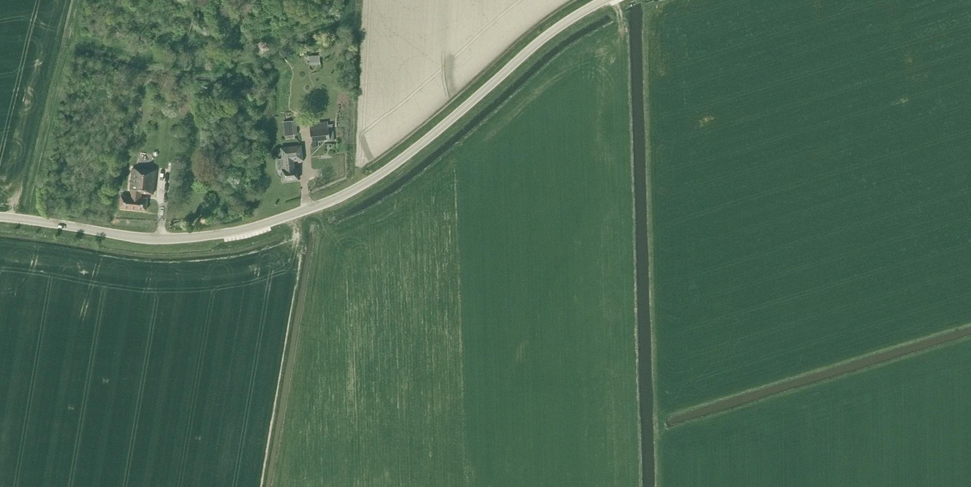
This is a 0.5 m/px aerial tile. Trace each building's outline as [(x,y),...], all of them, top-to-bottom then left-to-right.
[(310,65),(320,64),(319,55),(309,56),(310,65)] [(201,85),(200,95),(209,95),(209,85),(201,85)] [(284,135),(294,134),(293,121),(283,122),(284,135)] [(309,123),(312,147),(317,147),(316,141),(327,140),(328,141),(335,141),(333,124),(328,125),(327,121),(309,123)] [(278,166),(284,166),(285,169),(282,169),(284,180),(298,179),(297,168),(295,168),(294,161),(303,160),(302,145),(281,148),(282,158),(278,159),(278,166)] [(147,199),(141,198),(142,193),(152,194),(155,170),(140,168),(140,169),(131,168),(128,191),(131,192),(131,197),(121,196),(120,207),(146,210),(147,199)]
